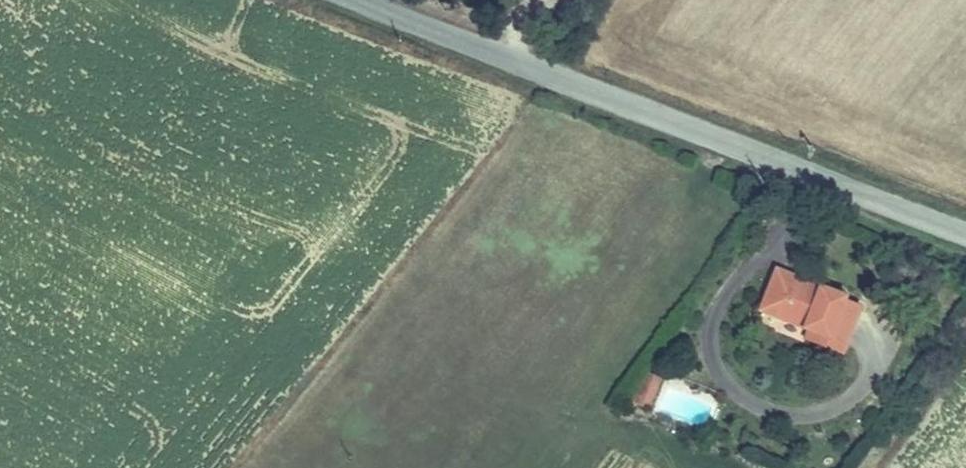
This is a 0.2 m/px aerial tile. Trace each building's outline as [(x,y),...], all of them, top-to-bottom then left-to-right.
[(766,314),(809,330),(823,335),(819,345),(843,354),(858,310),(846,305),(845,300),(781,274),(766,314)] [(823,335),(809,330),(805,340),(819,345),(823,335)] [(648,409),(663,379),(645,370),(630,400),(648,409)] [(706,426),(714,403),(667,387),(659,411),(706,426)]
